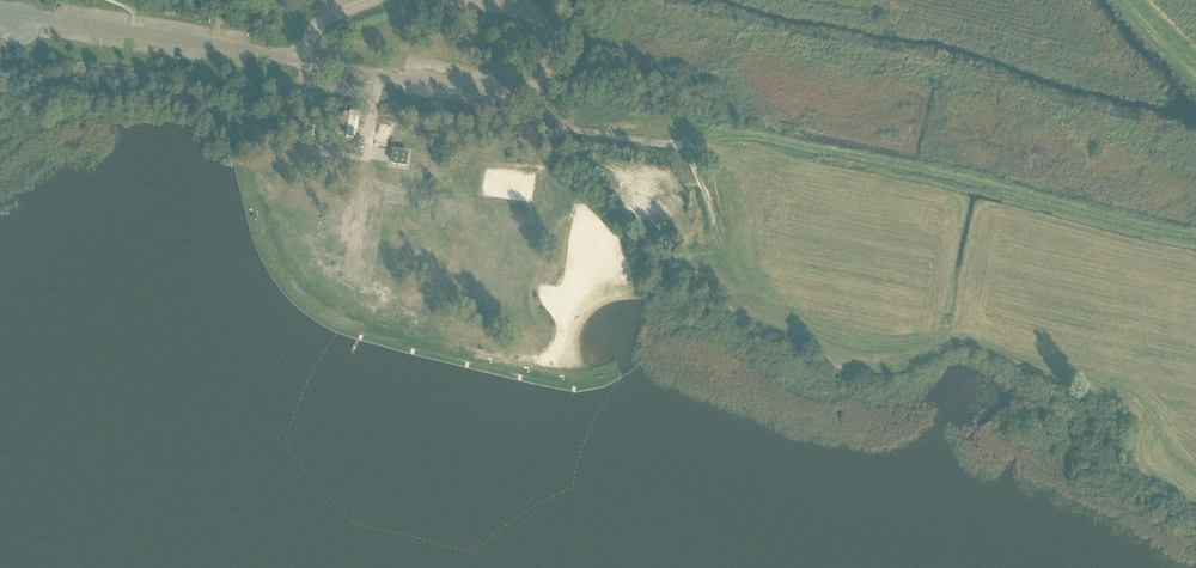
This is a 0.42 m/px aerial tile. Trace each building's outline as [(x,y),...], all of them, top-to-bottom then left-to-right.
[(352,113),(351,122),(349,132),(357,133),(360,115),(352,113)] [(406,165),(408,153),(394,151),(392,163),(406,165)]
